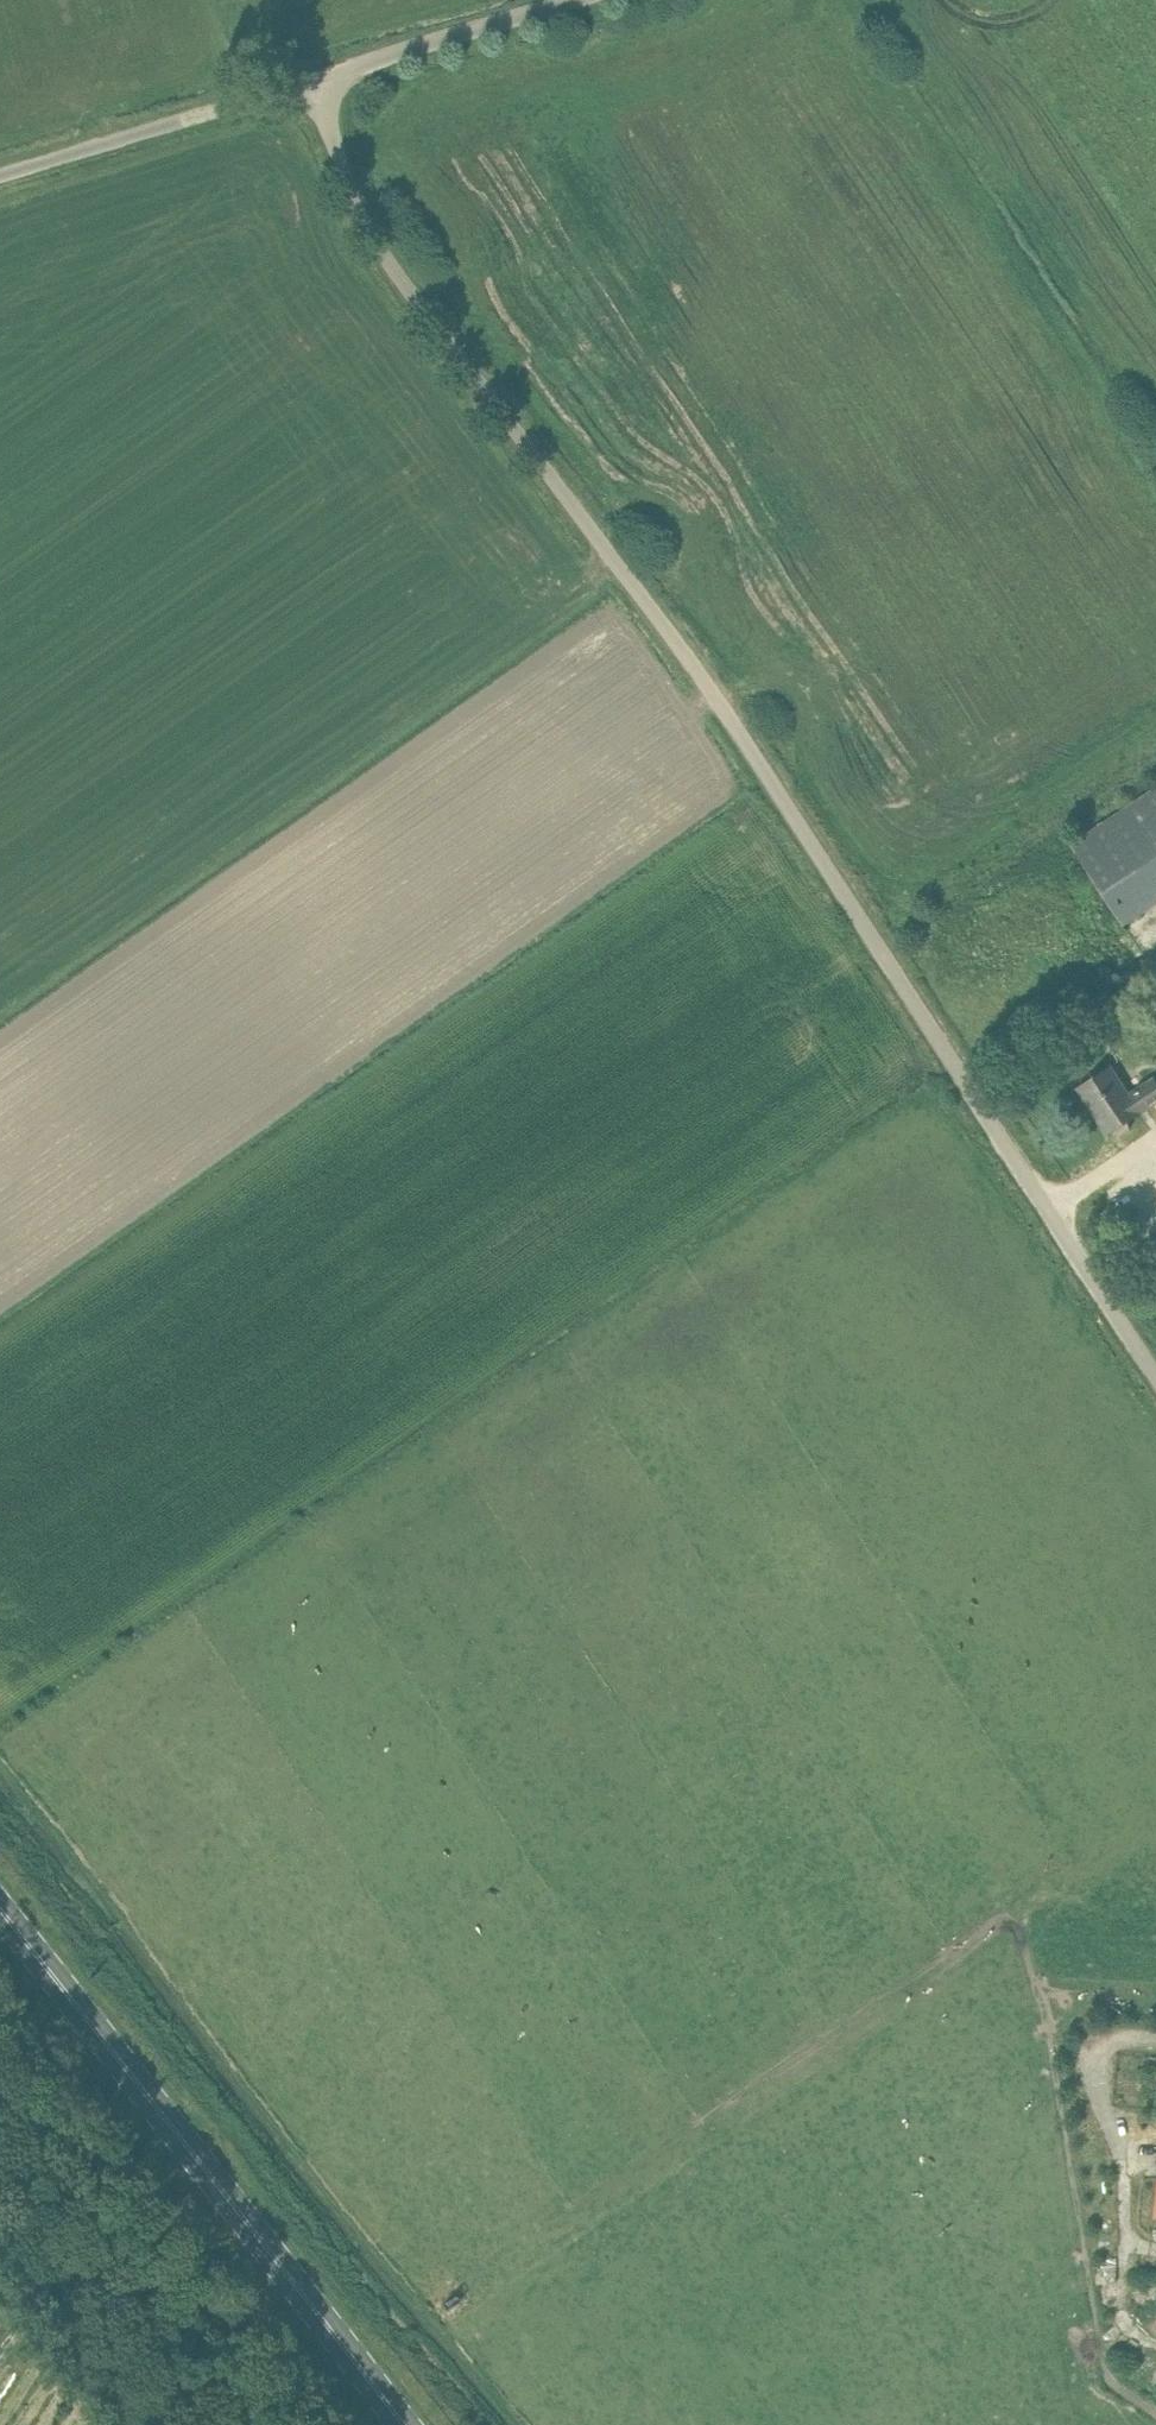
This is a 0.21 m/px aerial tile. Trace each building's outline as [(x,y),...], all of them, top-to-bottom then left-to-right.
[(1070,844),(1123,924),(1155,902),(1155,788),(1070,844)] [(1078,1087),(1108,1133),(1112,1131),(1119,1136),(1130,1129),(1128,1120),(1155,1102),(1155,1081),(1154,1078),(1153,1078),(1144,1065),(1120,1081),(1110,1066),(1078,1087)]
